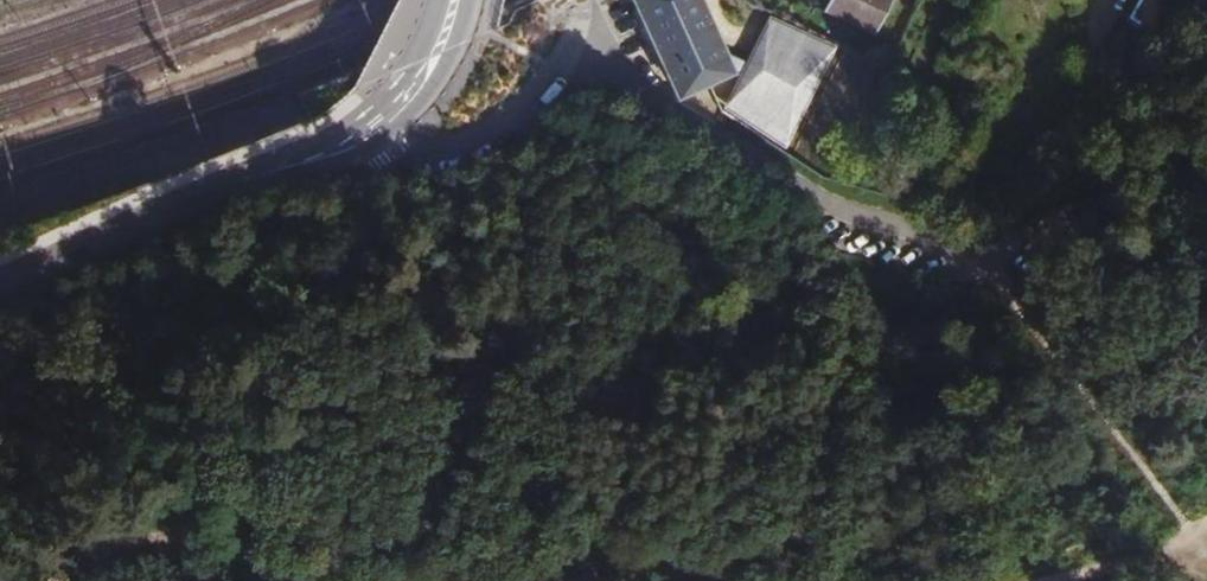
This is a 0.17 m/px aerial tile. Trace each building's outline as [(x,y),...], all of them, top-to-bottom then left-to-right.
[(675,98),(729,73),(695,0),(630,0),(675,98)] [(819,8),(871,33),(886,0),(823,0),(819,8)] [(1115,3),(1138,23),(1158,0),(1118,0),(1115,3)]
